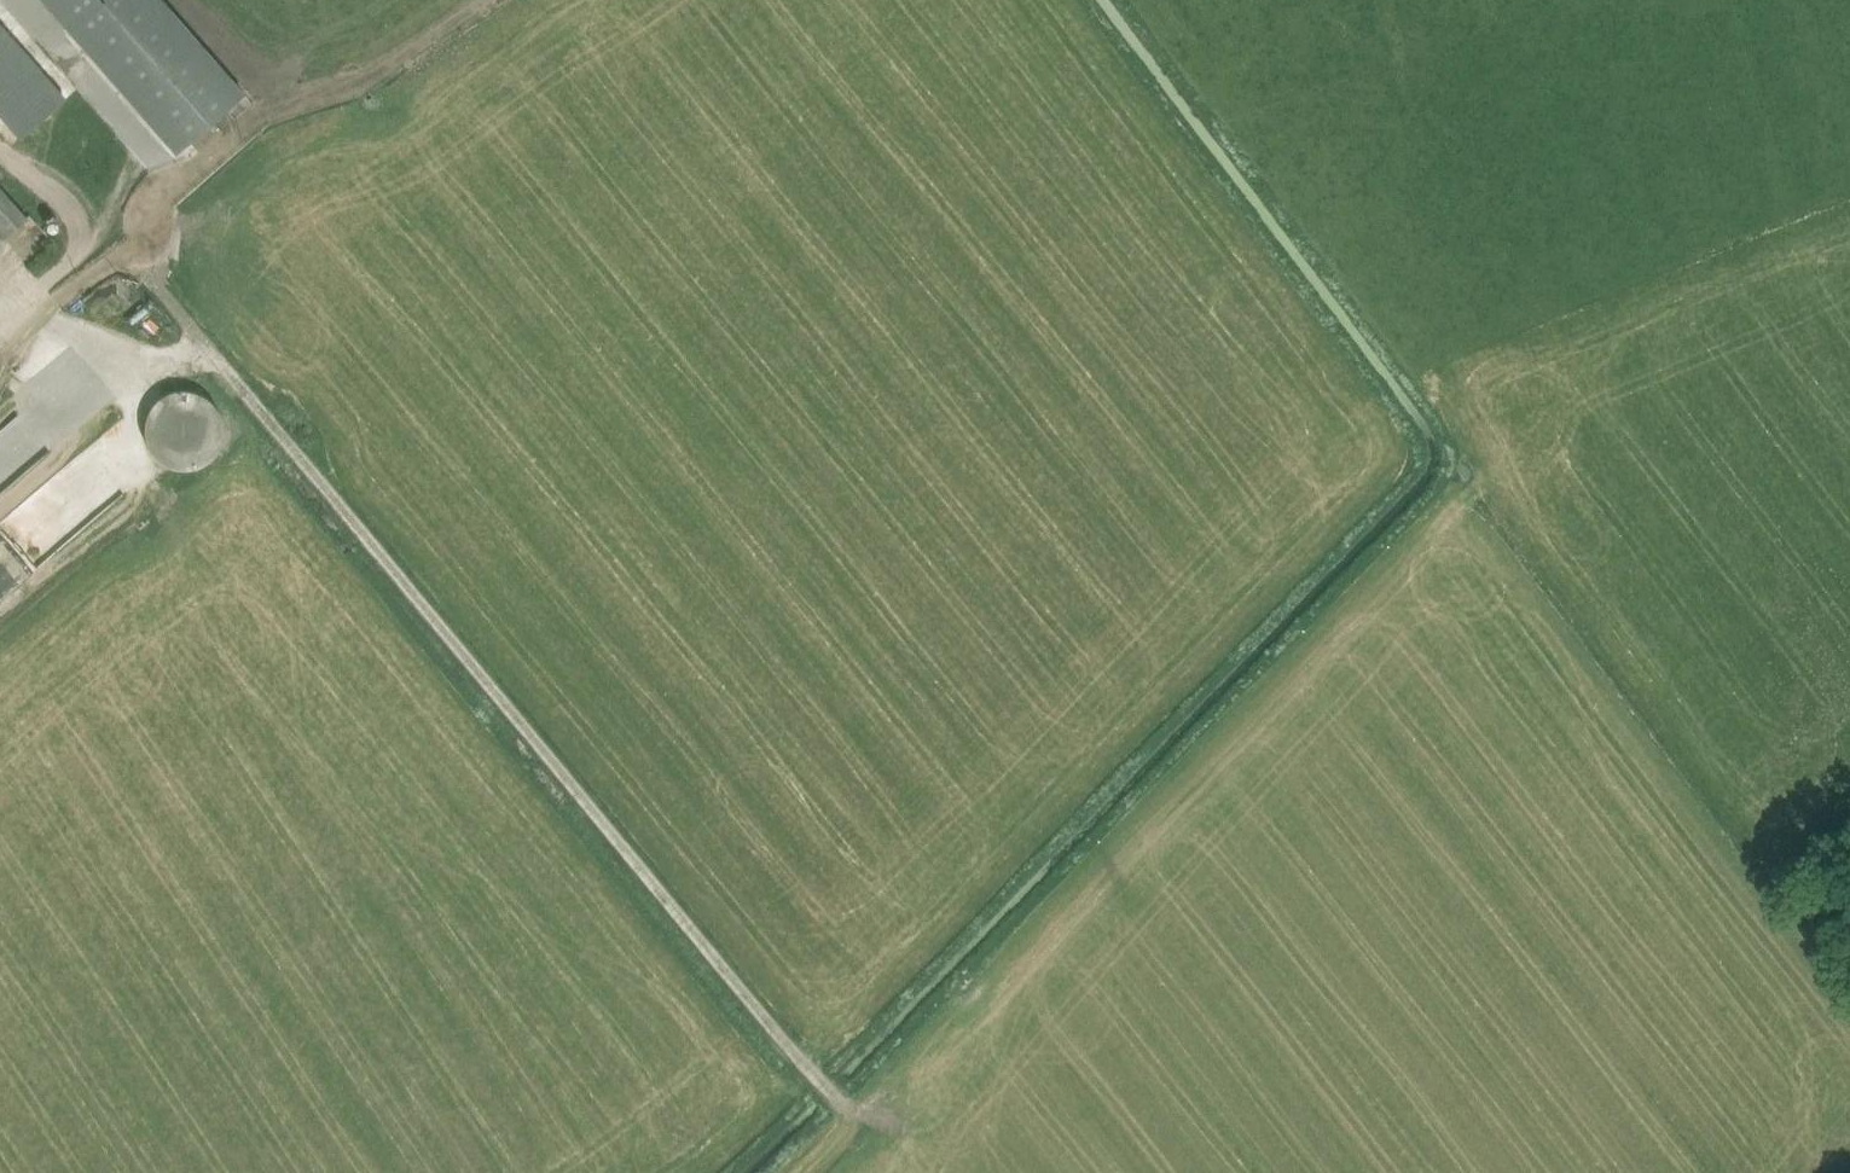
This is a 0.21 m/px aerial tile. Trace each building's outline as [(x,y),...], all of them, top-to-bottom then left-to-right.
[(71,30),(83,19),(189,140),(190,141),(245,93),(163,0),(45,0),(71,30)] [(0,17),(0,111),(20,135),(67,96),(0,17)]
